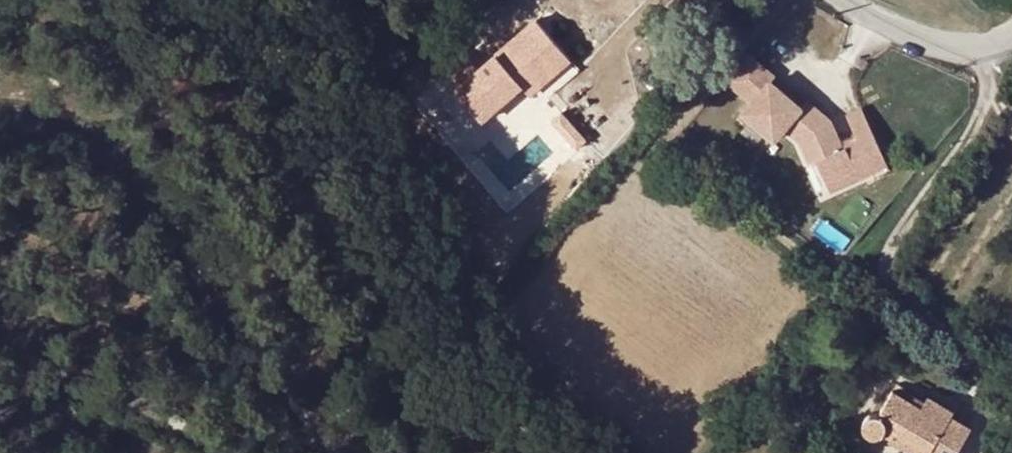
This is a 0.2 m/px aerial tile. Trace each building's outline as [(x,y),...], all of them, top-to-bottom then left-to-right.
[(505,94),(518,83),(522,86),(529,95),(569,59),(547,33),(507,68),(495,55),(477,71),(466,58),(465,58),(454,46),(430,66),(441,79),(446,75),(457,88),(455,91),(482,122),(508,98),(505,94)] [(839,143),(828,119),(806,99),(800,106),(769,80),(774,75),(746,52),(723,80),(749,100),(739,112),(773,140),(783,128),(797,139),(808,162),(814,160),(828,190),(859,176),(853,164),(881,152),(870,129),(854,136),(839,143)] [(518,83),(505,94),(508,98),(522,86),(518,83)] [(870,129),(860,107),(844,114),(854,136),(870,129)] [(887,163),(881,152),(853,164),(859,176),(887,163)] [(890,441),(896,431),(927,448),(925,452),(955,452),(960,444),(969,427),(948,416),(951,411),(926,397),(924,401),(921,408),(912,403),(890,391),(876,418),(874,417),(871,417),(869,418),(866,419),(865,422),(863,424),(863,427),(863,429),(864,432),(867,434),(869,435),(872,435),(874,435),(877,434),(890,441)] [(912,403),(921,408),(924,401),(916,397),(912,403)] [(896,431),(890,441),(911,452),(925,452),(927,448),(896,431)] [(960,444),(955,452),(964,452),(967,447),(960,444)]
